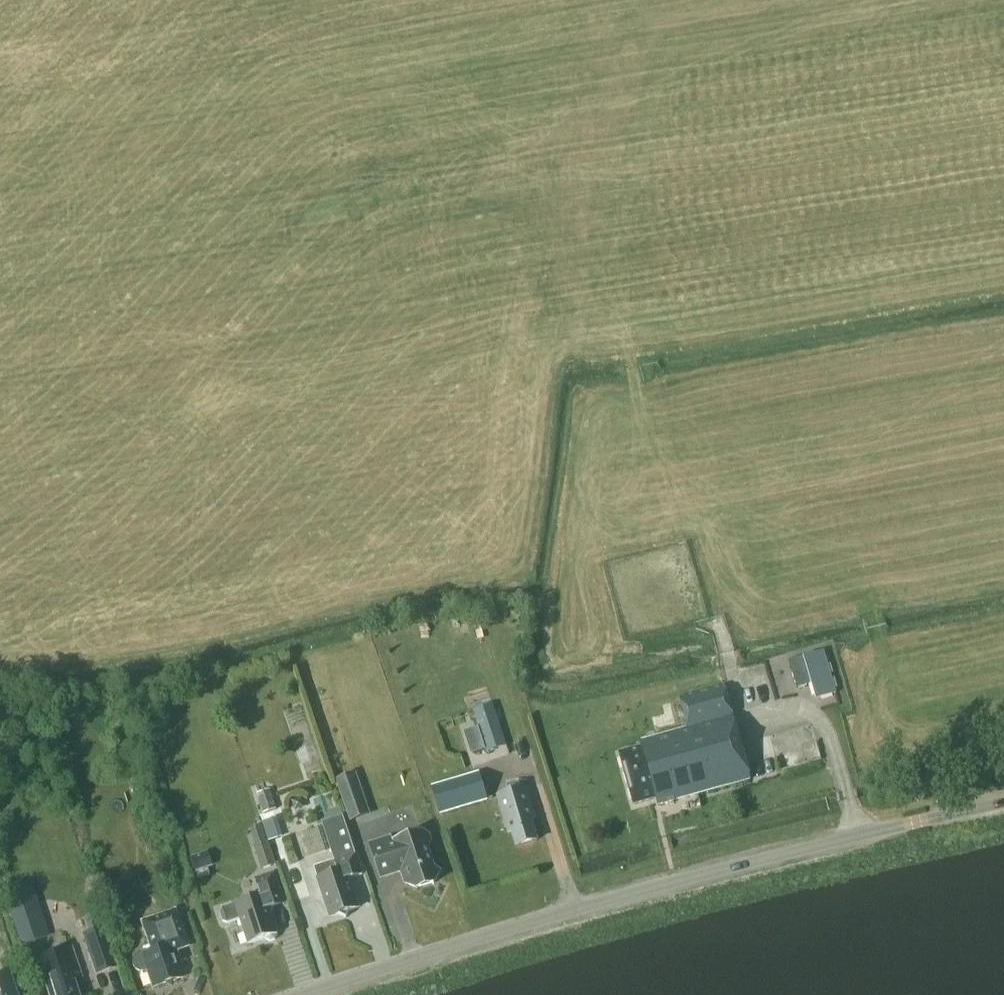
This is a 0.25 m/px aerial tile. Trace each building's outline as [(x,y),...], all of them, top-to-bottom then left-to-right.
[(816,700),(836,694),(824,651),(789,661),(797,688),(812,684),(816,700)] [(680,697),(688,727),(641,741),(643,747),(621,753),(635,803),(656,797),(659,805),(674,800),(674,799),(750,778),(724,685),(680,697)] [(139,711),(147,716),(153,708),(145,703),(139,711)] [(485,748),(506,742),(493,703),(472,710),(485,748)] [(371,815),(356,772),(336,779),(350,822),(371,815)] [(487,799),(479,772),(431,786),(439,814),(487,799)] [(512,832),(517,846),(538,840),(532,820),(535,819),(526,788),(498,796),(509,833),(512,832)] [(276,809),(270,790),(257,794),(264,813),(276,809)] [(349,878),(362,874),(343,815),(322,822),(334,860),(314,867),(330,917),(359,908),(349,878)] [(262,869),(276,864),(268,840),(267,840),(262,825),(250,829),(255,845),(254,845),(262,869)] [(402,870),(406,883),(417,890),(434,883),(440,872),(434,869),(427,848),(430,842),(429,837),(422,832),(392,841),(390,837),(369,844),(381,877),(402,870)] [(222,908),(220,913),(222,921),(227,923),(240,919),(249,944),(265,938),(270,941),(275,939),(278,934),(271,913),(273,907),(284,904),(274,873),(255,879),(259,892),(249,895),(248,897),(248,899),(222,908)] [(28,889),(4,897),(21,947),(45,939),(28,889)] [(148,970),(153,987),(178,979),(172,960),(178,958),(175,948),(186,945),(175,911),(143,922),(152,951),(145,954),(144,952),(137,955),(134,957),(132,958),(131,963),(132,968),(134,971),(138,973),(141,972),(148,970)] [(101,928),(81,935),(94,976),(115,969),(101,928)] [(73,981),(82,978),(72,946),(36,958),(48,994),(78,994),(73,981)]
